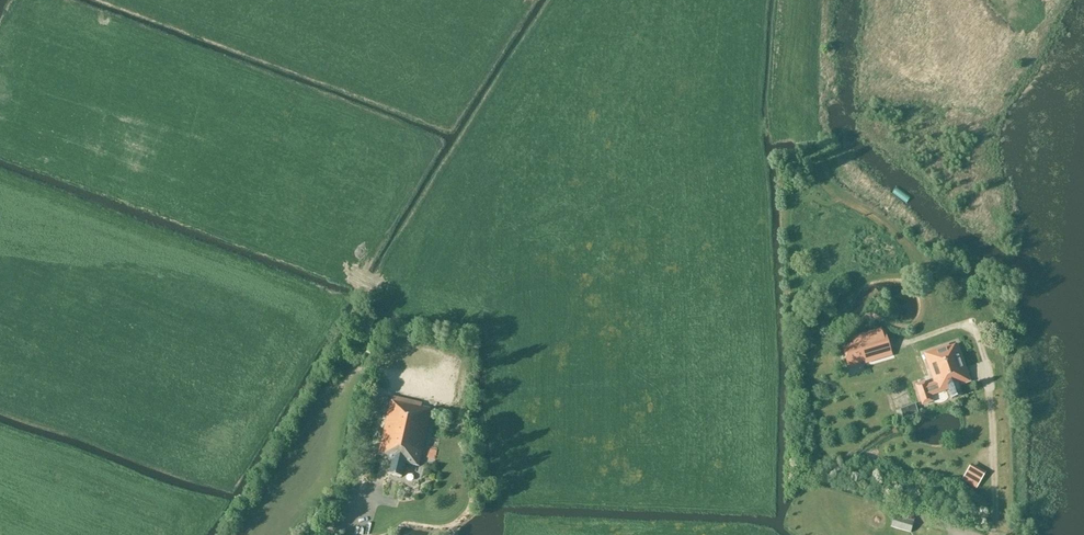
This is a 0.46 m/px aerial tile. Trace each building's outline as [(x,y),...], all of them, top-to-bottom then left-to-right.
[(846,357),(849,368),(859,365),(858,362),(865,360),(866,363),(891,355),(885,337),(882,337),(880,330),(869,333),(871,341),(864,343),(864,341),(843,348),(846,357)] [(949,346),(949,345),(924,353),(934,384),(927,386),(925,381),(915,385),(922,405),(932,401),(930,394),(948,388),(951,399),(962,395),(959,386),(970,382),(957,344),(949,346)] [(422,407),(422,403),(392,396),(378,455),(392,459),(389,474),(401,476),(405,463),(418,466),(432,409),(422,407)] [(984,475),(970,467),(962,480),(976,489),(984,475)] [(916,516),(903,512),(902,518),(894,516),(891,527),(911,533),(916,516)]
